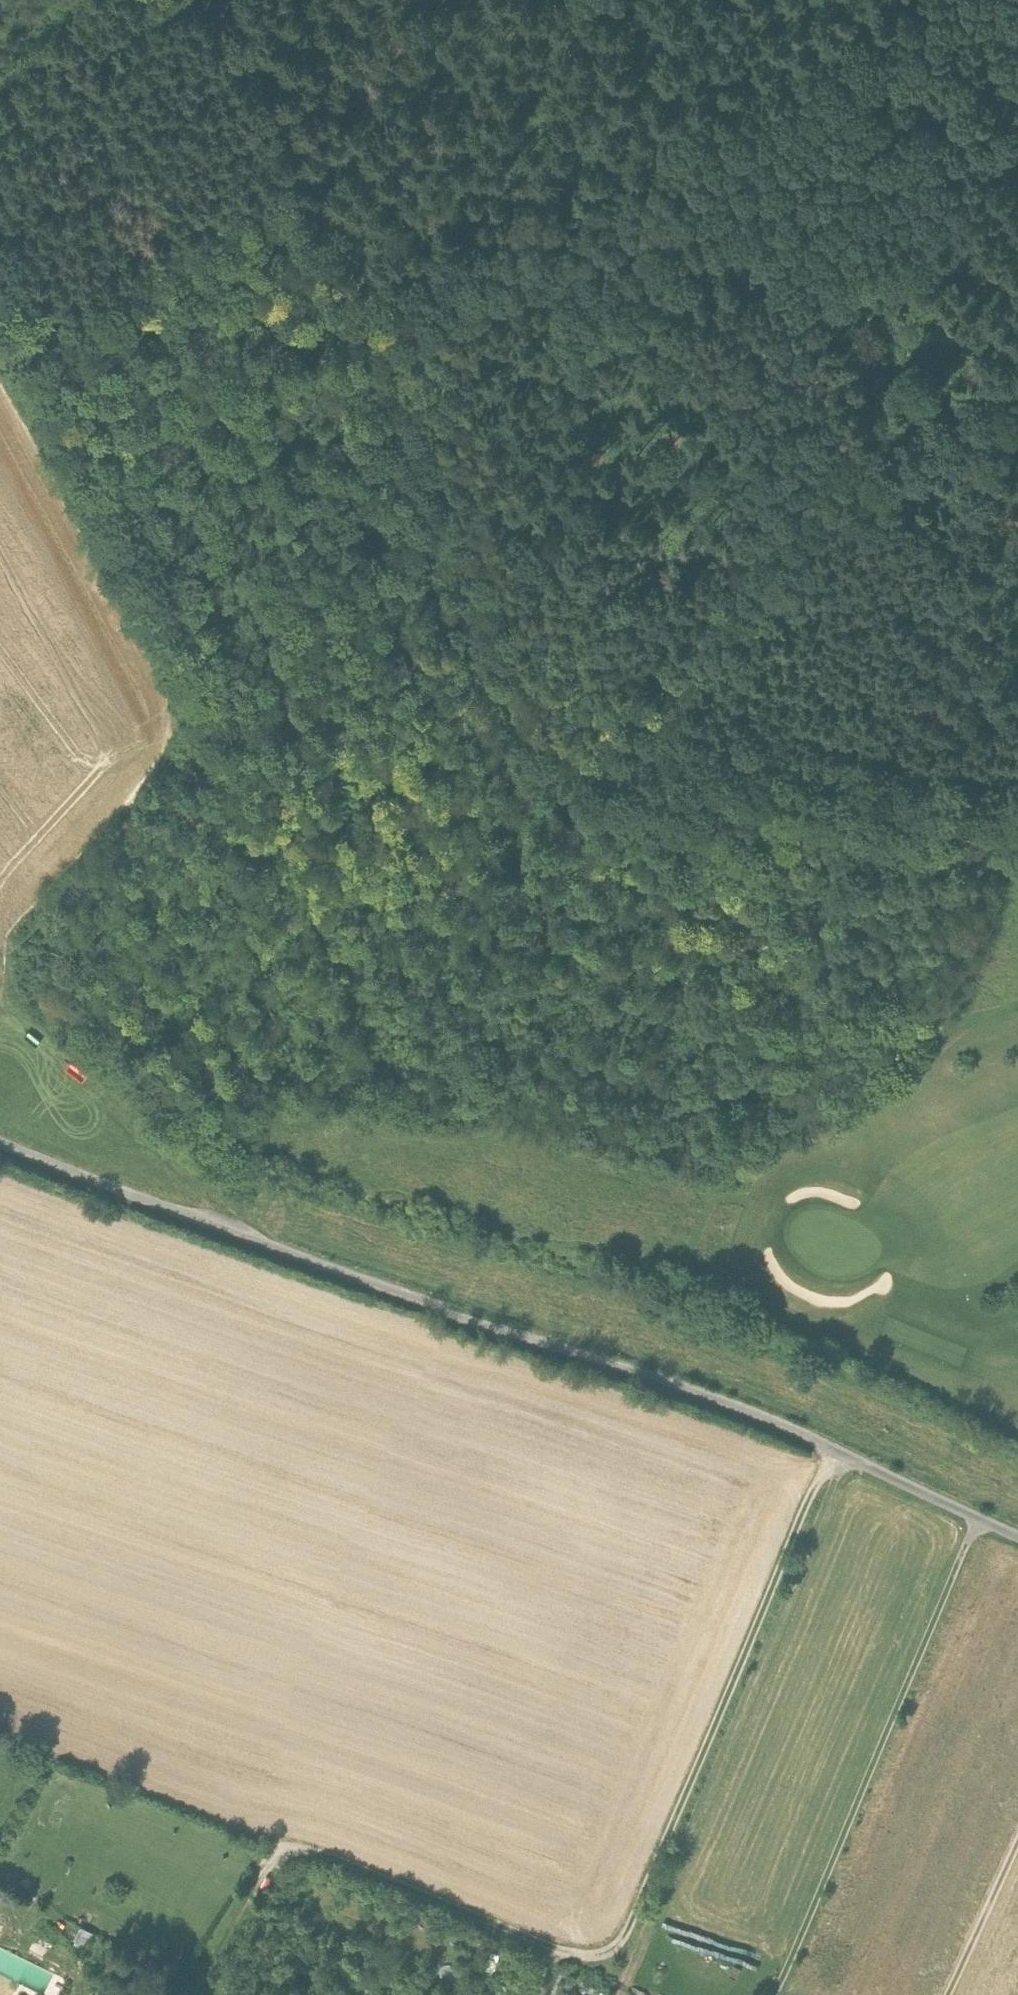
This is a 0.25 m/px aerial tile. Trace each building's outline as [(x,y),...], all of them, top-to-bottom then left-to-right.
[(40,1989),(15,1977),(6,1994),(37,1994),(40,1989)]
